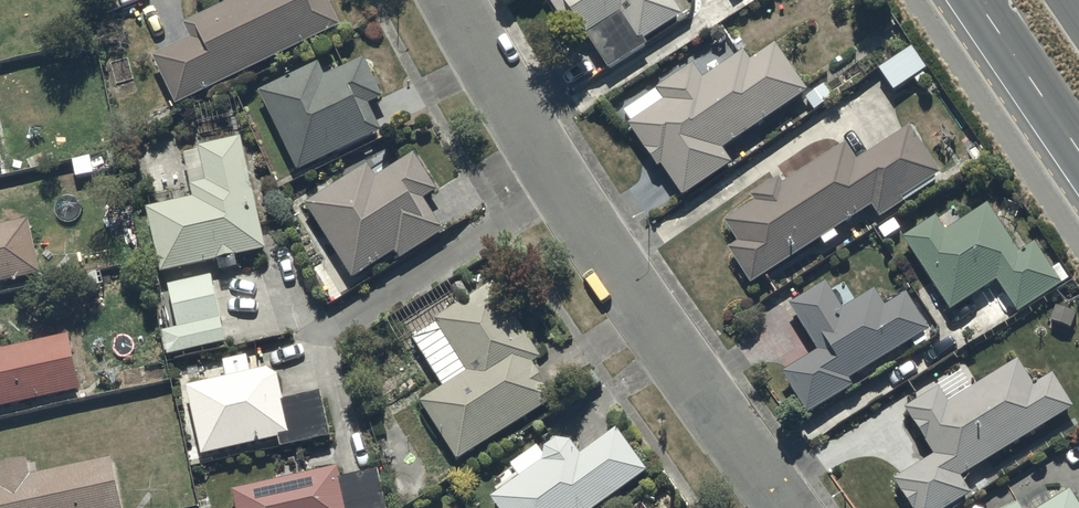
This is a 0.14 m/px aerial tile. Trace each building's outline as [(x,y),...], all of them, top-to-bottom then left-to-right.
[(338,30),(323,0),(242,0),(182,30),(189,45),(152,64),(176,111),(338,30)] [(670,0),(546,0),(571,39),(579,34),(586,43),(588,42),(609,75),(648,49),(644,45),(683,20),(670,0)] [(733,169),(723,155),(807,97),(775,50),(751,67),(743,56),(722,71),(717,64),(708,70),(712,76),(702,83),(692,69),(625,116),(632,127),(628,130),(658,174),(662,171),(684,203),(733,169)] [(912,52),(878,75),(893,96),(914,82),(925,97),(935,91),(925,77),(928,75),(912,52)] [(319,68),(259,96),(297,178),(381,139),(368,111),(383,104),(364,64),(325,82),(319,68)] [(729,255),(751,289),(820,245),(825,252),(838,243),(834,236),(872,211),(879,223),(936,187),(934,183),(939,179),(908,130),(856,163),(846,148),(783,189),(779,182),(751,201),(755,207),(724,227),(738,249),(729,255)] [(146,212),(161,279),(267,256),(242,144),(200,153),(207,187),(189,191),(192,202),(146,212)] [(363,172),(304,209),(352,285),(395,258),(400,265),(444,237),(424,205),(436,197),(413,161),(394,173),(379,149),(372,154),(369,149),(354,158),(363,172)] [(950,317),(996,288),(1017,319),(1071,283),(1061,268),(1051,274),(1034,249),(1020,258),(986,208),(946,236),(936,221),(903,243),(931,284),(918,293),(941,318),(947,312),(950,317)] [(41,281),(29,225),(0,231),(0,291),(41,281)] [(162,336),(167,361),(227,349),(212,275),(168,284),(178,333),(162,336)] [(413,343),(443,391),(419,405),(456,466),(555,406),(532,369),(542,363),(496,288),(434,326),(436,329),(413,343)] [(854,391),(850,385),(913,346),(916,351),(935,340),(912,302),(909,304),(905,298),(885,311),(875,295),(842,315),(825,288),(789,310),(818,357),(783,379),(808,420),(854,391)] [(81,395),(69,341),(0,356),(0,413),(81,395)] [(961,482),(1074,414),(1053,378),(1034,390),(1018,364),(948,406),(940,392),(906,413),(934,461),(893,485),(907,507),(963,507),(973,502),(961,482)] [(275,372),(186,392),(201,461),(278,444),(280,454),(329,443),(318,395),(282,403),(275,372)] [(498,498),(490,503),(494,507),(604,507),(648,477),(618,434),(579,461),(570,447),(557,445),(546,453),(544,460),(537,450),(510,469),(516,478),(495,493),(498,498)] [(110,462),(31,479),(27,462),(0,468),(0,507),(120,507),(110,462)] [(377,474),(340,481),(338,472),(232,493),(235,507),(384,507),(377,474)] [(1070,495),(1049,507),(1078,507),(1070,495)]
